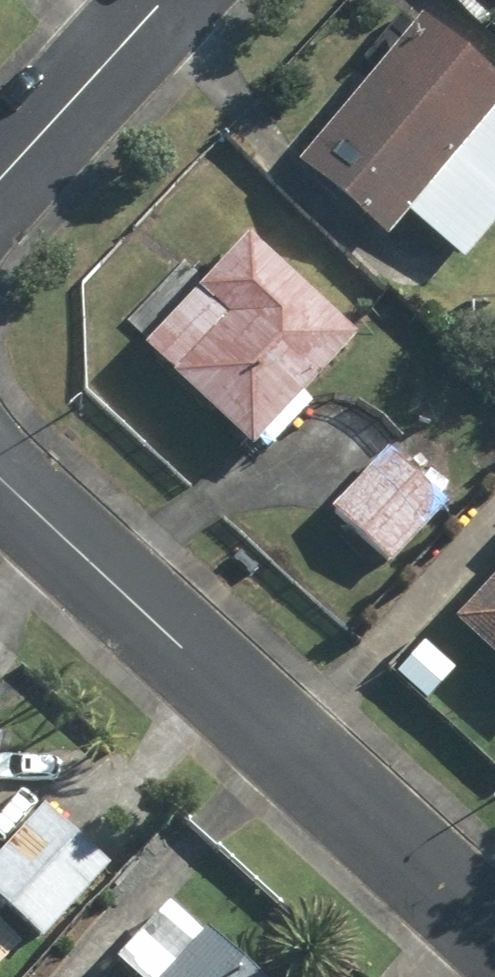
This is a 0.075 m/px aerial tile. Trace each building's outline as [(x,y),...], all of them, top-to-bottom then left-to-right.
[(494,8),(494,0),(485,0),(494,9),(494,8)] [(284,169),(372,242),(494,98),(405,24),(284,169)] [(129,349),(236,451),(342,341),(234,238),(129,349)] [(320,512),(381,569),(439,509),(377,451),(320,512)] [(494,679),(494,565),(438,626),(494,679)] [(8,723),(0,720),(0,752),(8,723)] [(0,844),(0,879),(47,923),(113,853),(48,793),(0,844)] [(199,907),(135,976),(276,976),(199,907)] [(52,938),(21,909),(1,931),(33,960),(52,938)]
